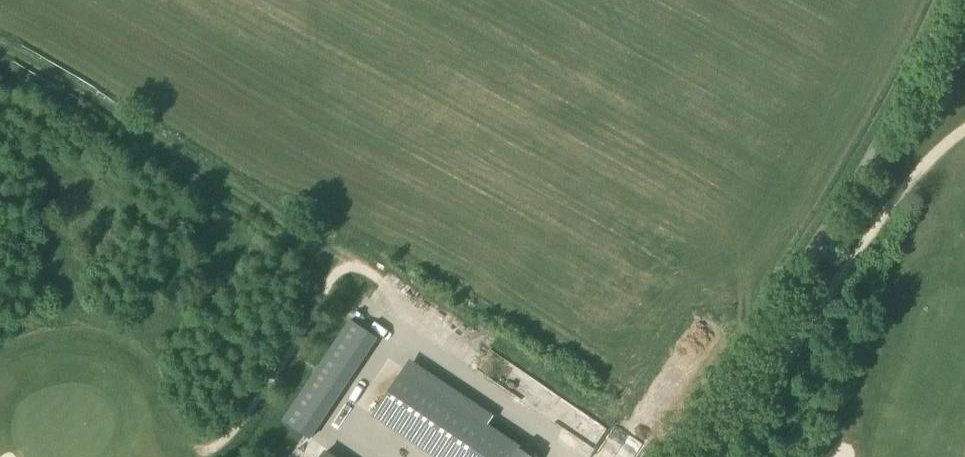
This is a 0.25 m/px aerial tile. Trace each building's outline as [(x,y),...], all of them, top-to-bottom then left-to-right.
[(377,338),(349,319),(316,370),(343,389),(377,338)] [(520,377),(502,355),(485,368),(503,391),(520,377)] [(410,359),(372,416),(434,456),(537,456),(488,424),(494,416),(410,359)]
